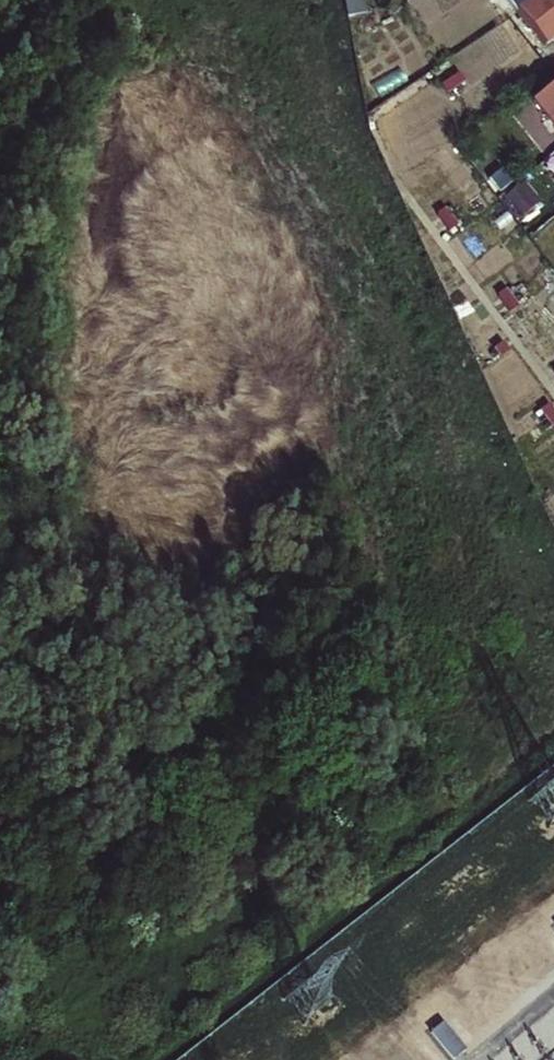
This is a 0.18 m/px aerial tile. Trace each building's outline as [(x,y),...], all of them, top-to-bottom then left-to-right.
[(516,15),(544,50),(553,41),(553,0),(534,0),(516,15)] [(532,102),(553,129),(553,84),(532,102)] [(467,1048),(443,1020),(430,1030),(454,1059),(467,1048)]
